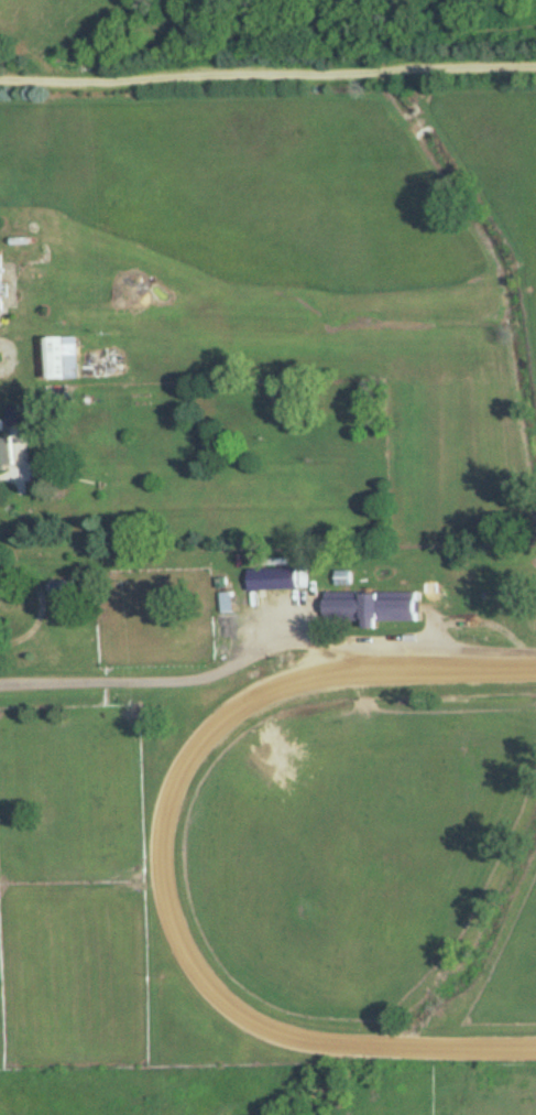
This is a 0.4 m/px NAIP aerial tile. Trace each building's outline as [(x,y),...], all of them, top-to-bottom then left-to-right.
[(76,379),(76,337),(42,337),(42,379),(76,379)] [(13,467),(13,436),(0,437),(0,467),(13,467)] [(247,589),(297,589),(297,568),(247,568),(247,589)] [(75,580),(49,580),(49,603),(75,603),(75,580)] [(232,610),(232,592),(221,592),(221,610),(232,610)] [(359,621),(359,629),(375,628),(375,621),(418,620),(418,592),(323,592),(323,621),(359,621)]
